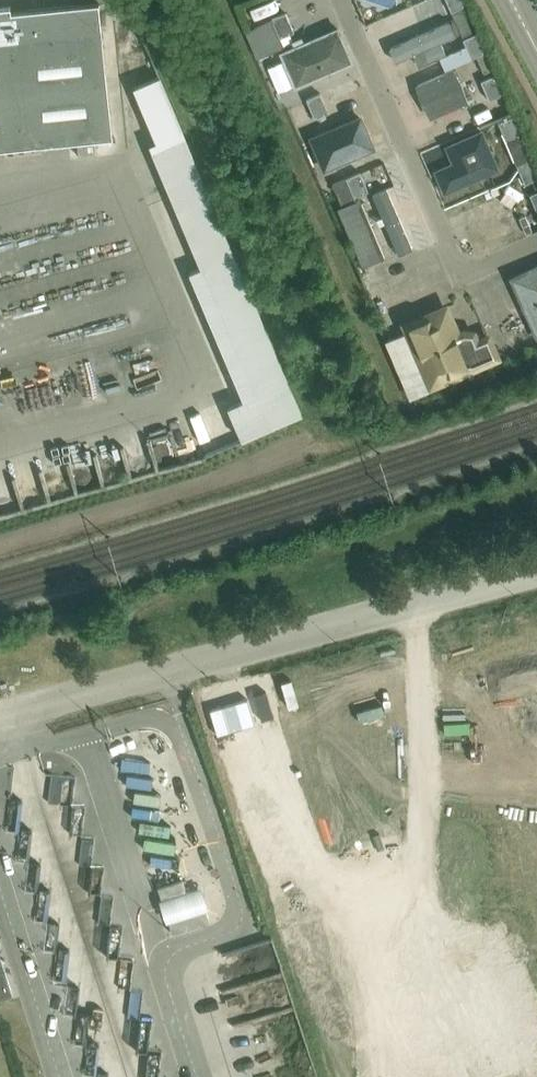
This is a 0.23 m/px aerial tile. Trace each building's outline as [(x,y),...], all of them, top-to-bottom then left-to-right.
[(465,5),(462,0),(446,0),(451,11),(465,5)] [(112,136),(98,2),(11,11),(10,5),(0,6),(0,148),(112,136)] [(279,37),(294,31),(285,12),(271,18),(272,20),(279,37)] [(272,20),(245,32),(256,58),(283,46),(279,37),(272,20)] [(443,27),(383,53),(389,66),(407,59),(412,70),(442,57),(437,46),(449,41),(443,27)] [(476,56),(485,52),(476,33),(462,39),(471,58),(476,56)] [(332,34),(274,58),(288,93),(347,68),(332,34)] [(485,52),(476,56),(483,73),(492,69),(485,52)] [(450,74),(407,90),(421,124),(463,108),(450,74)] [(488,100),(502,94),(494,74),(480,80),(488,100)] [(183,135),(160,80),(136,90),(159,145),(183,135)] [(314,119),(328,112),(320,92),(305,99),(314,119)] [(506,142),(520,135),(512,116),(498,122),(506,142)] [(354,137),(331,148),(336,158),(359,147),(354,137)] [(475,138),(419,161),(425,175),(481,152),(475,138)] [(536,178),(536,174),(530,158),(516,164),(524,183),(536,178)] [(354,196),(367,191),(359,171),(346,177),(354,196)] [(354,196),(346,177),(332,183),(341,207),(338,208),(363,266),(384,257),(362,203),(361,203),(359,199),(356,200),(354,196)] [(422,247),(396,187),(371,198),(397,258),(422,247)] [(516,193),(464,215),(469,228),(522,206),(516,193)] [(504,284),(529,343),(536,340),(536,271),(504,284)] [(442,306),(394,328),(425,398),(494,367),(479,333),(469,338),(464,328),(454,332),(442,306)] [(165,776),(161,749),(138,752),(142,779),(165,776)] [(164,845),(162,856),(185,860),(187,849),(164,845)] [(183,879),(158,887),(172,932),(210,921),(206,908),(193,912),(183,879)] [(62,939),(63,965),(80,965),(80,939),(62,939)] [(12,993),(0,955),(0,997),(12,993)]
